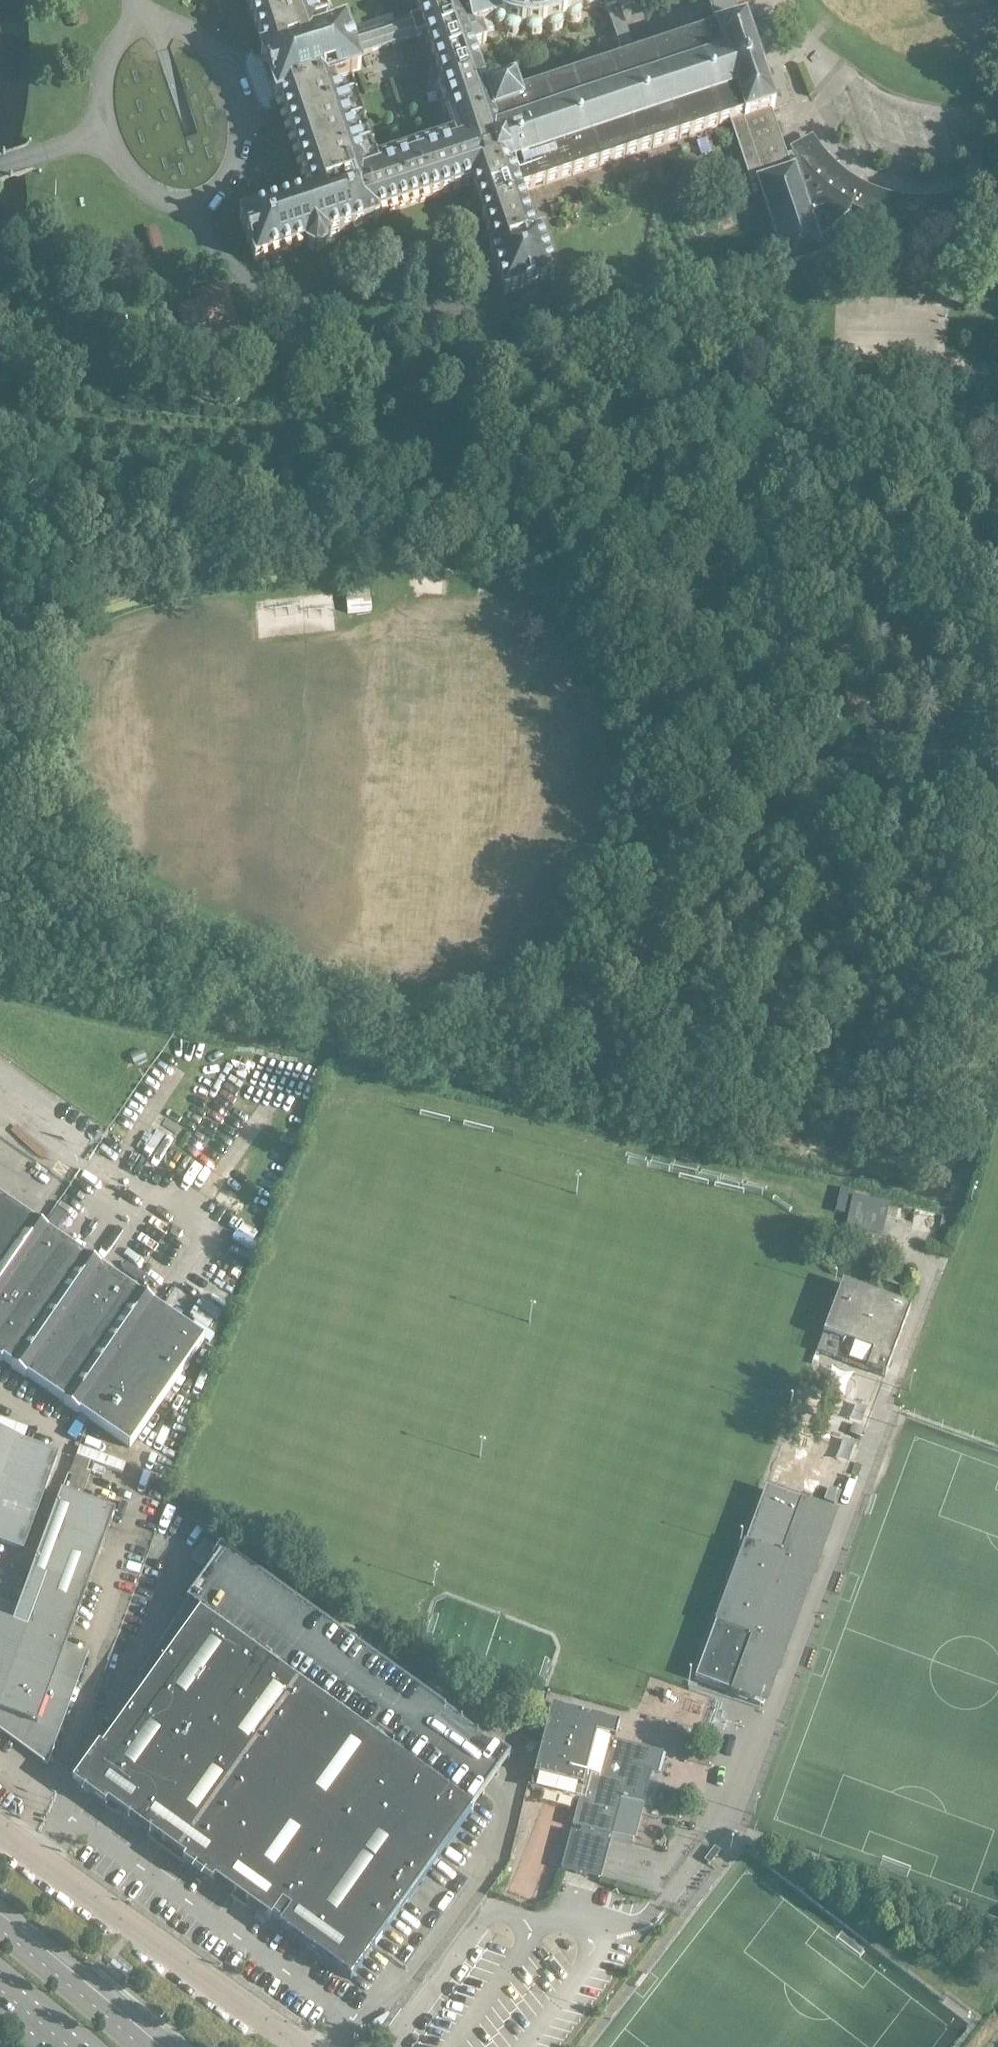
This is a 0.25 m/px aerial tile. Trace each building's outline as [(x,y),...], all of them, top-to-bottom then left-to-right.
[(263,48),(264,53),(260,54),(276,101),(280,100),(312,193),(240,218),(255,262),(305,245),(306,248),(315,253),(325,249),(329,240),(328,237),(380,220),(378,216),(472,185),(493,249),(489,250),(504,294),(553,278),(538,234),(534,235),(519,192),(730,122),(750,183),(757,181),(786,269),(824,257),(819,242),(851,207),(862,212),(877,218),(883,220),(890,221),(896,223),(903,224),(909,224),(919,225),(922,225),(925,225),(940,224),(947,223),(953,222),(959,220),(965,219),(973,217),(966,192),(958,194),(952,196),(947,197),(945,197),(938,198),(931,199),(924,199),(917,199),(914,199),(907,198),(899,197),(893,196),(886,194),(880,192),(873,190),(870,188),(864,186),(858,182),(855,181),(850,177),(844,173),(838,168),(836,166),(833,163),(828,158),(823,152),(820,149),(816,143),(812,137),(789,149),(793,154),(787,156),(771,111),(774,110),(745,21),(740,23),(734,4),(746,0),(707,0),(717,28),(713,29),(713,30),(635,57),(619,8),(632,4),(630,0),(601,0),(606,12),(607,12),(622,61),(521,95),(516,80),(486,91),(471,47),(487,42),(482,27),(493,23),(493,24),(494,28),(496,30),(500,30),(502,30),(503,29),(503,31),(507,35),(513,36),(518,34),(521,30),(525,30),(527,34),(531,37),(537,37),(541,34),(543,29),(546,29),(549,32),(554,33),(559,32),(563,28),(563,23),(566,21),(570,24),(576,24),(580,21),(582,16),(581,12),(584,9),(588,10),(594,9),(598,4),(598,0),(412,0),(418,17),(351,40),(347,25),(317,35),(314,25),(327,20),(320,0),(247,0),(263,48)] [(224,285),(202,292),(197,294),(200,304),(178,311),(191,347),(221,337),(224,347),(242,341),(224,285)] [(413,593),(442,596),(444,578),(443,578),(444,568),(432,567),(431,577),(415,576),(413,593)] [(854,1195),(847,1228),(882,1236),(883,1235),(886,1217),(889,1203),(854,1195)] [(41,1228),(0,1200),(0,1287),(41,1228)] [(0,1287),(0,1362),(2,1363),(3,1361),(130,1448),(204,1341),(41,1228),(0,1287)] [(910,1309),(842,1283),(816,1352),(885,1377),(910,1309)] [(833,1368),(829,1385),(847,1390),(851,1372),(833,1368)] [(23,1551),(59,1454),(16,1439),(0,1433),(0,1543),(23,1551)] [(46,1756),(84,1652),(66,1646),(116,1514),(80,1501),(94,1464),(88,1462),(91,1454),(79,1450),(77,1457),(76,1457),(69,1475),(68,1475),(21,1607),(0,1600),(0,1726),(46,1756)] [(822,1504),(836,1510),(843,1490),(829,1485),(822,1504)] [(803,1504),(768,1491),(747,1545),(743,1557),(742,1557),(731,1586),(721,1614),(717,1626),(718,1626),(697,1681),(733,1694),(733,1695),(765,1707),(836,1515),(804,1503),(803,1504)] [(78,1785),(109,1807),(126,1819),(285,1599),(237,1564),(78,1785)] [(285,1599),(126,1819),(214,1882),(373,1662),(285,1599)] [(373,1662),(214,1882),(269,1923),(269,1922),(272,1918),(391,1753),(375,1741),(412,1690),(373,1662)] [(535,1774),(531,1789),(580,1802),(573,1828),(582,1830),(610,1838),(612,1838),(612,1836),(635,1842),(644,1808),(642,1807),(647,1784),(651,1772),(659,1774),(664,1754),(615,1741),(618,1729),(619,1726),(550,1707),(549,1708),(546,1720),(541,1746),(535,1774)] [(391,1754),(272,1918),(269,1922),(271,1924),(273,1920),(282,1927),(280,1930),(351,1981),(472,1812),(391,1754)] [(571,1833),(561,1871),(601,1882),(611,1843),(609,1842),(610,1838),(582,1830),(580,1835),(574,1833),(571,1833)] [(369,2035),(359,2046),(360,2046),(371,2046),(376,2042),(369,2035)]
